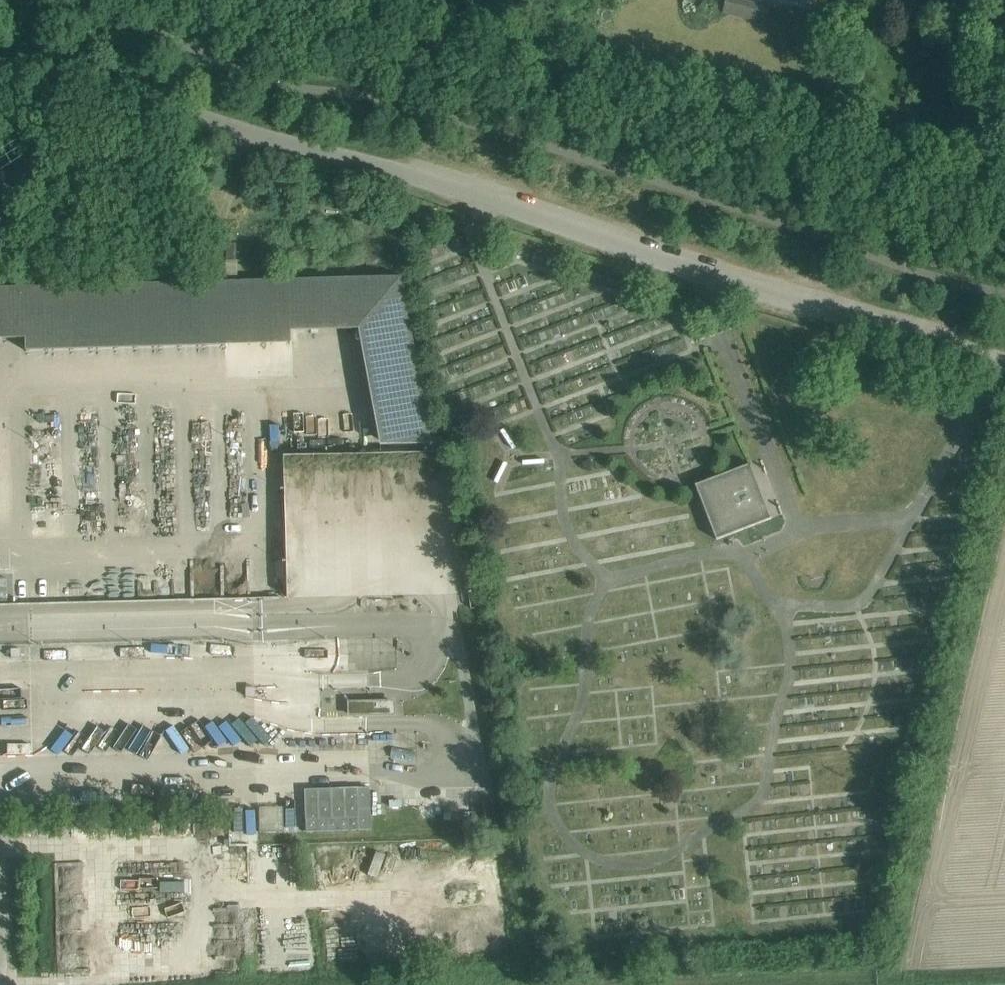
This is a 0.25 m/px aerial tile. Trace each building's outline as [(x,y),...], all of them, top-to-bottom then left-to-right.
[(725,14),(738,18),(743,1),(738,0),(728,0),(725,14)] [(0,219),(0,254),(14,254),(13,219),(0,219)] [(200,281),(0,287),(0,338),(26,338),(26,351),(291,343),(291,330),(359,329),(380,445),(432,441),(401,276),(200,281)] [(750,464),(695,485),(716,540),(771,519),(750,464)] [(400,699),(353,700),(353,713),(400,712),(400,699)] [(310,830),(376,829),(375,786),(310,787),(310,830)] [(264,808),(265,830),(286,829),(285,807),(264,808)] [(330,958),(374,955),(372,931),(329,933),(330,958)]
